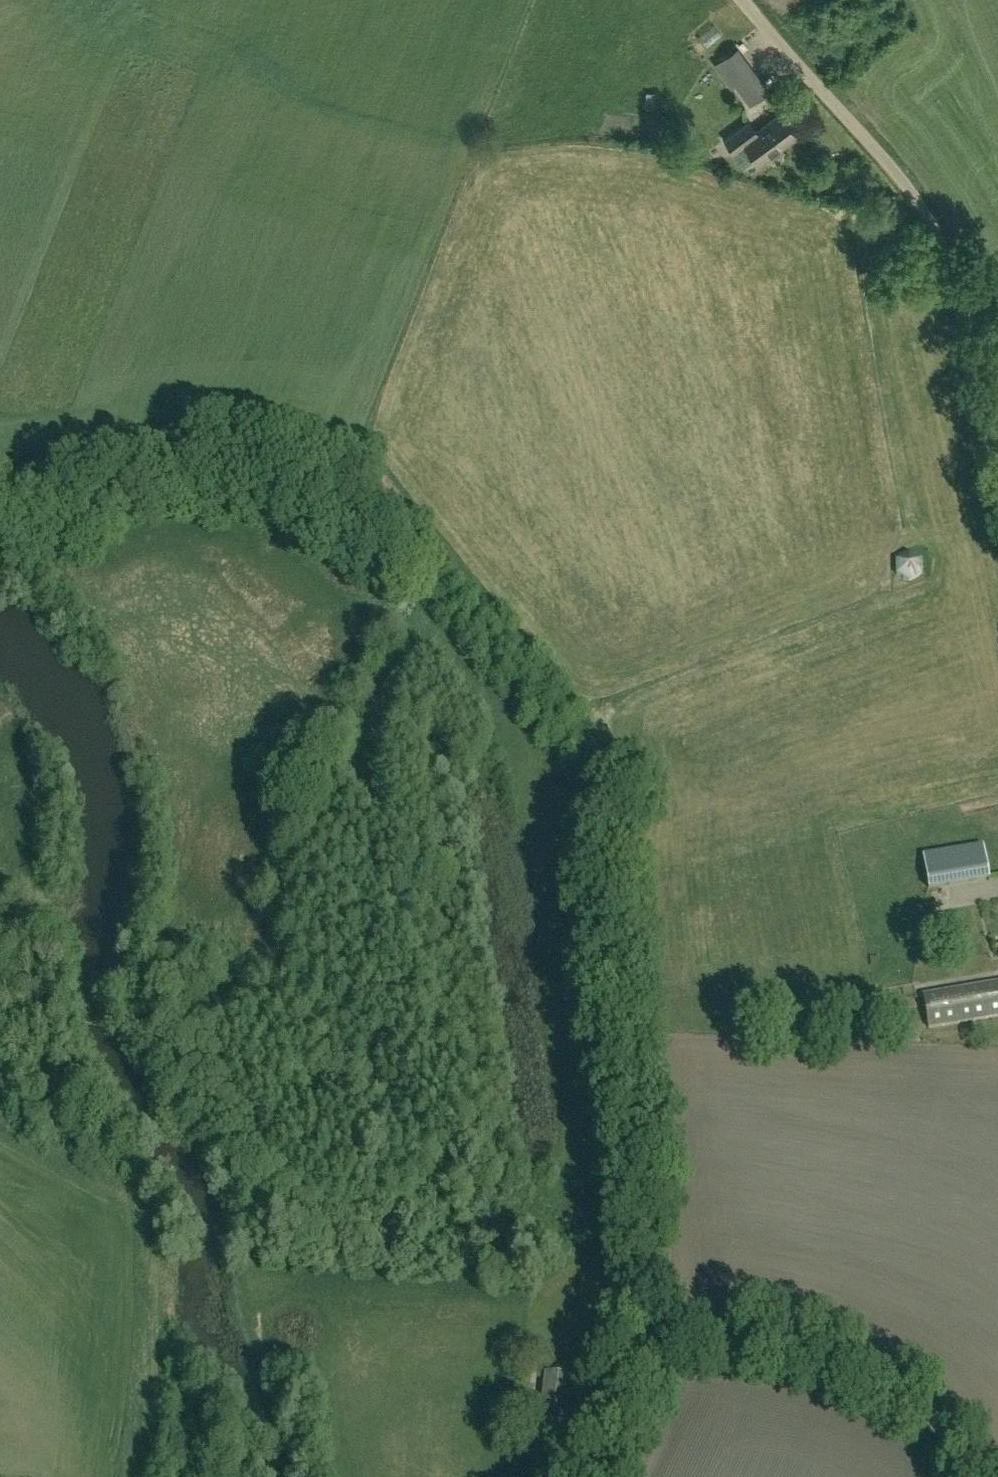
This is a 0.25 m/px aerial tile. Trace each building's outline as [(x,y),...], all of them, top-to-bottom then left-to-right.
[(749,104),(765,92),(734,51),(719,62),(749,104)] [(797,135),(781,113),(757,131),(749,121),(725,140),(734,152),(745,145),(759,164),(797,135)] [(921,558),(907,551),(894,558),(895,574),(909,581),(921,573),(921,558)] [(928,890),(989,879),(983,844),(923,854),(928,890)] [(997,1016),(997,981),(923,995),(929,1029),(997,1016)] [(572,1421),(577,1379),(546,1376),(542,1418),(572,1421)]
